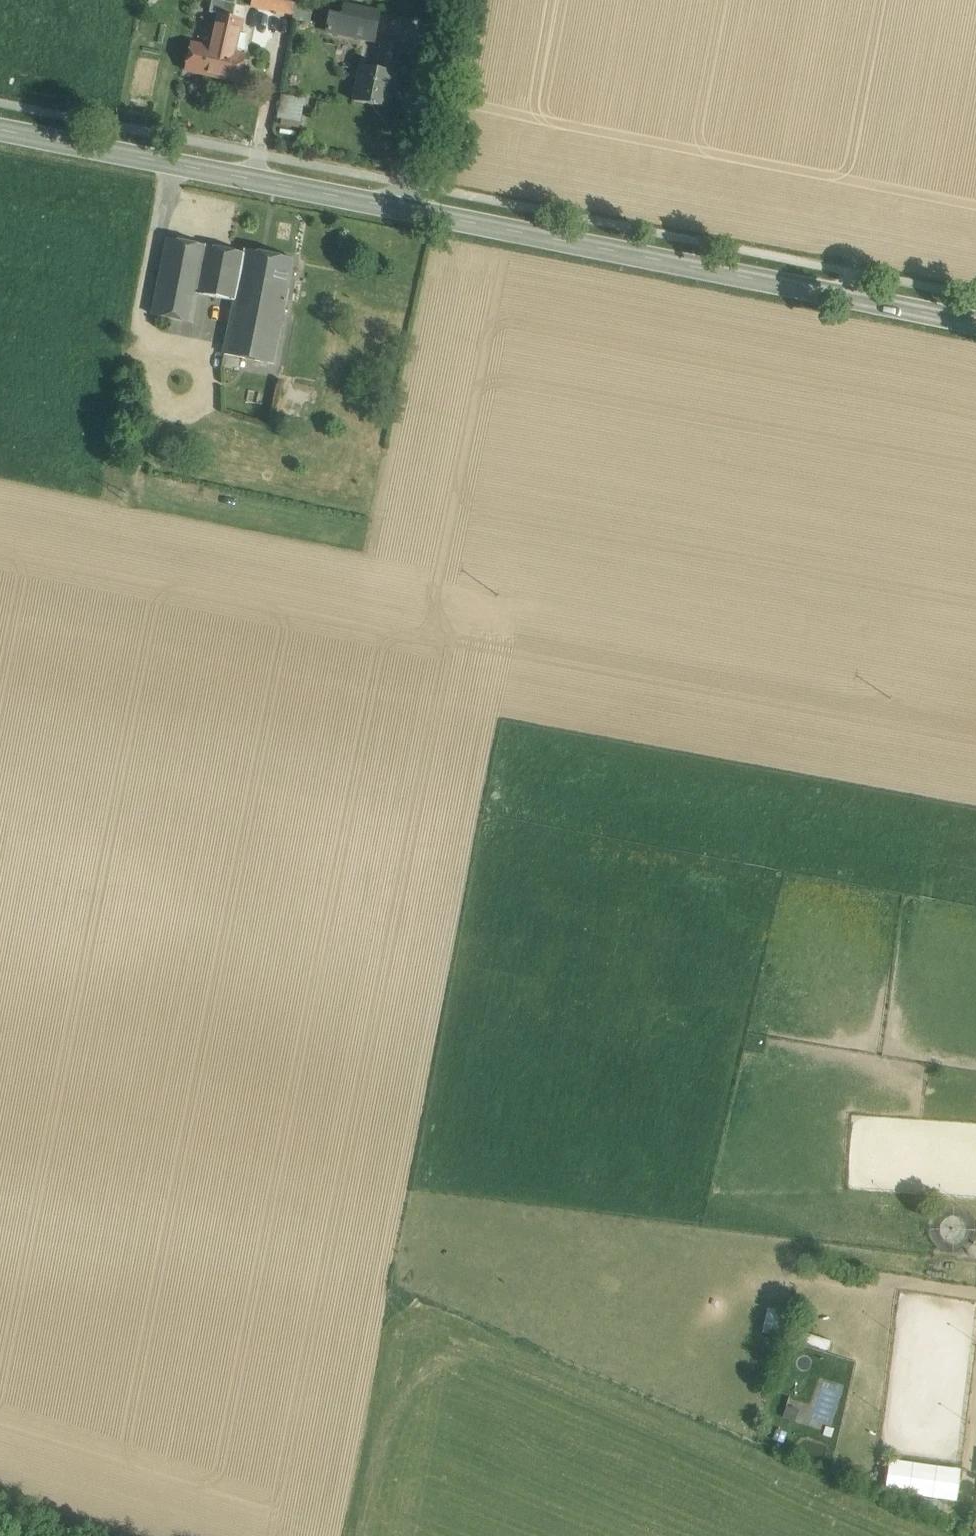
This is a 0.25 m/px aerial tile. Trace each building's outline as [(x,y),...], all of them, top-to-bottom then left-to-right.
[(217,0),(212,0),(210,13),(219,15),(217,21),(232,24),(236,4),(217,0)] [(251,6),(293,15),(296,0),(252,0),(251,6)] [(380,11),(345,3),(342,15),(331,13),(327,32),(374,41),(380,11)] [(294,18),(311,20),(312,9),(295,8),(294,18)] [(217,21),(211,48),(210,48),(210,49),(191,44),(185,71),(239,83),(246,55),(235,53),(241,26),(232,24),(217,21)] [(401,45),(383,42),(377,69),(361,66),(354,102),(374,106),(374,105),(387,108),(391,85),(393,86),(401,45)] [(281,123),(303,125),(305,95),(282,94),(281,123)] [(207,247),(167,239),(152,315),(192,323),(207,247)] [(207,247),(192,323),(210,332),(229,329),(239,278),(243,253),(207,247)] [(294,259),(244,250),(243,253),(239,278),(289,287),(294,259)] [(289,287),(239,278),(229,329),(224,354),(274,364),(289,287)] [(883,1491),(957,1498),(961,1466),(887,1458),(883,1491)]
